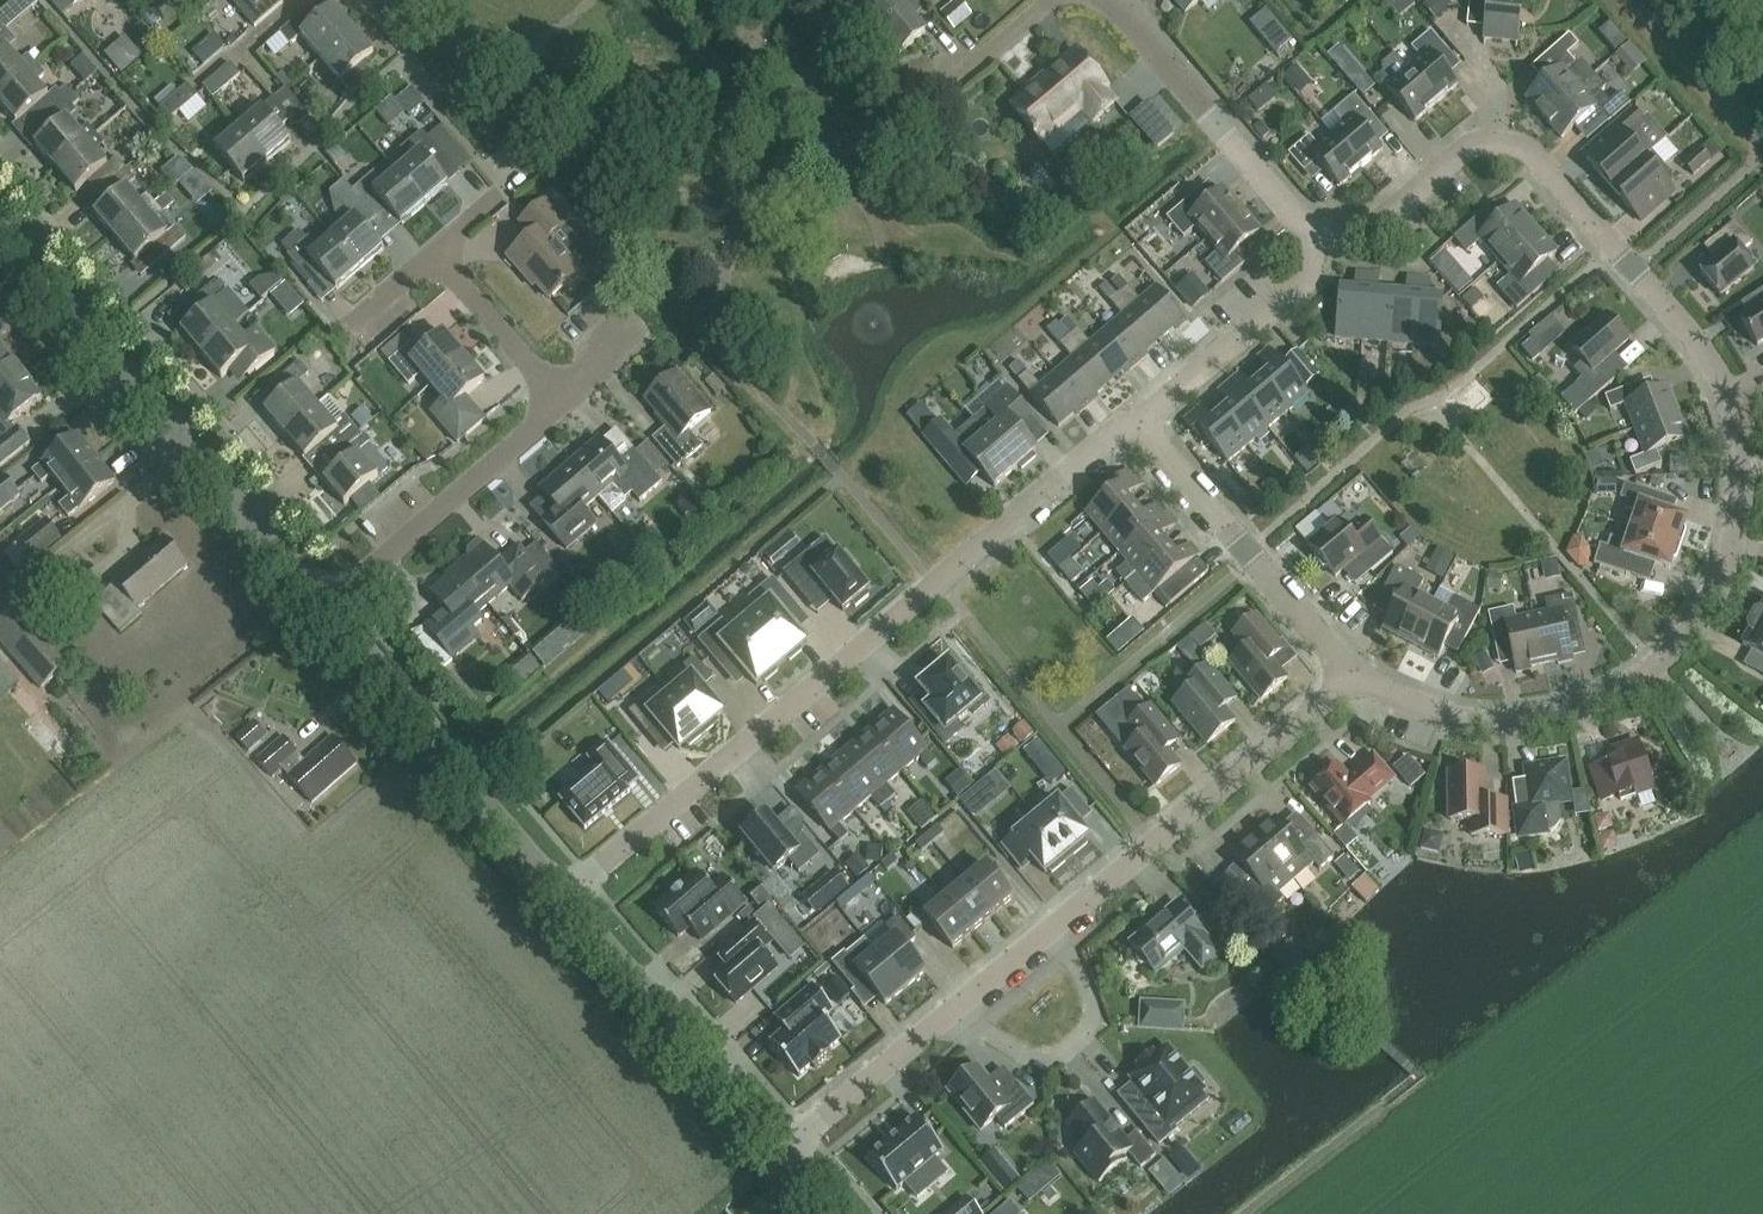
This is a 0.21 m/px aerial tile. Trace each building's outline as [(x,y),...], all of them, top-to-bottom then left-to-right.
[(281,4),(278,0),(248,0),(255,8),(245,16),(254,27),(281,4)] [(925,31),(902,3),(905,0),(885,0),(886,1),(869,15),(901,52),(925,31)] [(1200,0),(1175,0),(1185,12),(1200,0)] [(1469,1),(1488,3),(1484,37),(1517,41),(1522,0),(1469,0),(1469,1)] [(301,37),(320,59),(353,30),(334,8),(317,23),(306,10),(278,34),(290,47),(301,37)] [(37,64),(29,54),(20,61),(8,47),(16,40),(7,29),(0,35),(0,95),(37,64)] [(353,30),(320,59),(351,96),(369,80),(359,68),(374,55),(353,30)] [(1421,59),(1408,70),(1436,103),(1458,84),(1434,56),(1445,46),(1431,30),(1411,47),(1421,59)] [(1579,86),(1593,75),(1580,60),(1576,64),(1568,53),(1578,44),(1568,33),(1549,52),(1561,67),(1526,98),(1543,118),(1579,86)] [(1094,123),(1117,104),(1105,90),(1108,88),(1078,51),(1011,106),(1032,131),(1030,133),(1033,137),(1036,135),(1042,142),(1082,108),(1094,123)] [(1415,122),(1436,103),(1408,70),(1395,55),(1383,65),(1383,68),(1384,70),(1376,77),(1415,122)] [(1291,69),(1300,92),(1329,81),(1321,58),(1291,69)] [(213,98),(240,75),(230,63),(202,86),(213,98)] [(0,95),(0,103),(16,122),(28,112),(37,123),(74,92),(67,84),(60,90),(57,86),(48,94),(37,81),(46,73),(37,64),(0,95)] [(1543,118),(1561,138),(1596,108),(1608,122),(1629,102),(1620,92),(1609,101),(1600,91),(1604,87),(1593,75),(1579,86),(1543,118)] [(170,120),(197,96),(187,84),(159,108),(170,120)] [(291,143),(279,129),(291,119),(297,127),(309,117),(285,90),(240,129),(269,162),(291,143)] [(56,168),(96,133),(88,123),(79,131),(67,117),(76,109),(73,105),(80,99),(74,92),(37,123),(47,134),(35,144),(56,168)] [(1344,125),(1332,135),(1361,168),(1382,150),(1361,126),(1372,116),(1354,94),(1333,112),(1344,125)] [(192,123),(211,108),(202,97),(183,111),(192,123)] [(1645,158),(1626,136),(1644,120),(1634,109),(1616,125),(1582,155),(1612,188),(1645,158)] [(269,162),(240,129),(216,150),(244,183),(269,162)] [(409,159),(396,170),(425,204),(448,184),(434,168),(446,158),(422,131),(400,150),(409,159)] [(108,164),(96,150),(105,143),(96,133),(56,168),(76,192),(88,181),(98,192),(126,168),(117,157),(108,164)] [(1361,168),(1332,135),(1319,146),(1309,135),(1288,153),(1304,172),(1316,161),(1339,187),(1361,168)] [(1672,139),(1656,148),(1665,164),(1681,156),(1672,139)] [(1710,160),(1701,149),(1684,164),(1694,175),(1710,160)] [(1651,153),(1645,158),(1612,188),(1632,211),(1640,221),(1661,203),(1674,191),(1665,181),(1671,175),(1651,153)] [(126,168),(98,192),(107,203),(95,213),(115,237),(156,202),(148,193),(139,201),(127,186),(135,179),(126,168)] [(353,190),(376,217),(388,207),(402,224),(425,204),(396,170),(383,182),(374,172),(353,190)] [(332,234),(362,268),(384,249),(365,226),(376,217),(353,190),(344,180),(333,190),(345,205),(336,213),(344,223),(332,234)] [(1207,238),(1241,211),(1222,189),(1199,209),(1189,198),(1166,218),(1182,237),(1196,225),(1207,238)] [(550,299),(581,272),(550,237),(565,223),(545,200),(520,223),(530,235),(506,256),(523,275),(527,272),(550,299)] [(156,202),(115,237),(135,261),(148,250),(157,261),(186,236),(177,225),(167,233),(155,220),(164,212),(156,202)] [(1467,252),(1480,240),(1499,261),(1536,229),(1516,206),(1490,228),(1480,216),(1455,239),(1467,252)] [(1259,232),(1241,211),(1207,238),(1219,252),(1205,263),(1222,283),(1245,263),(1235,252),(1259,232)] [(1720,296),(1754,267),(1741,251),(1753,242),(1735,220),(1710,241),(1721,254),(1700,271),(1720,296)] [(1498,287),(1516,308),(1541,286),(1531,274),(1557,252),(1536,229),(1499,261),(1511,276),(1498,287)] [(337,289),(362,268),(332,234),(320,244),(312,234),(288,255),(311,282),(322,272),(337,289)] [(1362,339),(1367,275),(1356,274),(1354,290),(1339,289),(1335,337),(1362,339)] [(1362,339),(1387,342),(1392,293),(1377,292),(1379,276),(1367,275),(1362,339)] [(1387,342),(1413,344),(1419,279),(1407,278),(1406,294),(1392,293),(1387,342)] [(1419,279),(1413,344),(1440,346),(1444,298),(1429,296),(1430,280),(1419,279)] [(229,290),(225,294),(215,281),(188,304),(198,316),(181,331),(201,354),(235,325),(248,313),(229,290)] [(1119,294),(1158,339),(1172,326),(1177,326),(1179,328),(1187,322),(1158,287),(1141,302),(1128,286),(1119,294)] [(1103,324),(1092,307),(1089,308),(1075,287),(1051,303),(1067,326),(1081,317),(1091,332),(1103,324)] [(1748,299),(1749,300),(1758,293),(1762,300),(1762,289),(1748,299)] [(1158,339),(1119,294),(1110,301),(1123,317),(1107,331),(1137,365),(1144,359),(1143,352),(1158,339)] [(1740,321),(1757,346),(1758,346),(1758,345),(1762,341),(1762,306),(1740,321)] [(1605,360),(1628,340),(1607,316),(1571,347),(1584,361),(1574,370),(1582,379),(1575,384),(1576,385),(1561,398),(1575,414),(1619,376),(1605,360)] [(246,338),(235,325),(201,354),(221,377),(238,363),(247,374),(275,351),(256,329),(246,338)] [(1129,371),(1137,365),(1107,331),(1091,345),(1078,329),(1069,336),(1108,382),(1122,369),(1127,369),(1129,371)] [(408,383),(421,372),(431,384),(465,357),(445,333),(420,353),(412,343),(389,361),(408,383)] [(1093,394),(1108,382),(1069,336),(1060,344),(1073,360),(1057,374),(1087,408),(1094,401),(1092,399),(1093,394)] [(1260,379),(1288,411),(1308,394),(1269,348),(1257,358),(1269,372),(1260,379)] [(24,371),(16,361),(13,363),(2,349),(0,350),(0,390),(24,371)] [(1319,374),(1298,349),(1286,359),(1307,384),(1319,374)] [(465,357),(431,384),(442,397),(436,402),(439,406),(432,412),(432,411),(431,412),(457,443),(488,417),(487,417),(480,422),(462,400),(485,381),(465,357)] [(264,411),(284,435),(318,406),(298,382),(308,373),(298,362),(271,386),(281,396),(264,411)] [(32,381),(24,371),(0,390),(0,434),(4,439),(0,442),(0,466),(30,442),(18,428),(15,430),(8,423),(41,397),(30,383),(32,381)] [(689,431),(711,411),(678,371),(646,399),(669,425),(653,438),(678,467),(702,447),(689,431)] [(1079,414),(1087,408),(1057,374),(1041,387),(1028,372),(1018,380),(1058,426),(1059,425),(1058,424),(1072,412),(1077,412),(1079,414)] [(1229,382),(1268,428),(1288,411),(1260,379),(1251,387),(1239,373),(1229,382)] [(1235,430),(1248,445),(1268,428),(1229,382),(1218,391),(1229,405),(1221,413),(1235,430)] [(987,409),(973,421),(985,435),(1014,470),(1018,466),(1022,470),(1036,458),(1033,454),(1037,451),(1017,428),(1032,415),(1007,386),(984,406),(987,409)] [(1625,404),(1635,430),(1678,413),(1668,387),(1637,399),(1632,386),(1605,396),(1610,410),(1625,404)] [(321,443),(331,455),(359,431),(328,397),(318,406),(284,435),(305,458),(321,443)] [(362,429),(373,420),(363,407),(352,417),(362,429)] [(1235,430),(1221,413),(1212,421),(1200,407),(1184,420),(1198,437),(1203,434),(1215,448),(1235,430)] [(1688,439),(1678,413),(1635,430),(1645,455),(1630,461),(1635,474),(1662,464),(1657,451),(1688,439)] [(962,446),(940,420),(922,435),(944,461),(962,446)] [(985,435),(973,421),(960,432),(972,446),(965,453),(994,487),(1014,470),(985,435)] [(1235,430),(1215,448),(1228,463),(1248,445),(1235,430)] [(359,431),(331,455),(341,466),(324,481),(344,504),(388,465),(359,431)] [(62,488),(97,460),(78,436),(43,465),(44,465),(33,474),(43,485),(53,477),(62,488)] [(570,464),(599,497),(599,496),(612,511),(626,498),(627,499),(633,493),(640,502),(662,482),(634,450),(620,462),(600,438),(570,464)] [(406,452),(412,471),(432,465),(425,445),(406,452)] [(81,511),(116,482),(97,460),(62,488),(71,499),(60,507),(70,519),(81,510),(81,511)] [(599,497),(570,464),(541,490),(561,513),(546,526),(566,549),(595,524),(583,510),(599,497)] [(1101,499),(1118,520),(1135,505),(1127,496),(1141,485),(1128,469),(1111,484),(1114,488),(1101,499)] [(6,479),(0,483),(0,515),(21,498),(6,479)] [(1632,528),(1681,545),(1686,531),(1683,526),(1686,519),(1652,507),(1656,494),(1625,483),(1620,497),(1628,500),(1625,509),(1638,513),(1632,528)] [(1085,512),(1102,533),(1118,520),(1101,499),(1085,512)] [(1102,533),(1118,553),(1166,514),(1156,503),(1142,515),(1135,505),(1118,520),(1102,533)] [(1118,553),(1135,573),(1168,546),(1161,537),(1175,524),(1166,514),(1118,553)] [(1358,557),(1371,572),(1393,553),(1364,519),(1348,533),(1338,521),(1309,545),(1316,554),(1315,558),(1323,568),(1328,568),(1335,577),(1358,557)] [(62,539),(47,520),(20,542),(34,560),(62,539)] [(1594,563),(1629,575),(1635,557),(1669,568),(1671,561),(1677,558),(1681,545),(1632,528),(1628,542),(1610,536),(1607,546),(1600,544),(1594,563)] [(137,611),(189,565),(165,537),(113,582),(115,585),(95,602),(122,633),(142,616),(137,611)] [(471,558),(459,569),(489,604),(509,587),(522,601),(549,578),(519,544),(499,562),(482,542),(477,542),(468,550),(468,555),(471,558)] [(1176,555),(1168,546),(1135,573),(1152,594),(1159,589),(1171,604),(1209,571),(1196,557),(1200,554),(1190,543),(1176,555)] [(820,583),(843,611),(852,604),(856,608),(870,596),(866,592),(869,590),(851,568),(854,565),(845,554),(841,557),(838,553),(824,565),(811,549),(783,573),(803,597),(820,583)] [(1072,583),(1080,576),(1080,571),(1071,559),(1060,569),(1072,583)] [(81,601),(103,581),(90,566),(77,577),(68,567),(58,575),(81,601)] [(1389,617),(1383,629),(1411,643),(1433,601),(1417,593),(1424,581),(1396,566),(1373,609),(1389,617)] [(477,615),(489,604),(459,569),(432,592),(445,608),(424,626),(453,659),(479,636),(473,629),(482,621),(477,615)] [(746,622),(782,663),(787,659),(790,661),(802,651),(800,648),(805,643),(806,644),(807,642),(806,641),(805,641),(784,616),(795,606),(773,579),(750,598),(760,610),(746,622)] [(1098,588),(1086,599),(1094,608),(1115,591),(1106,581),(1098,588)] [(558,617),(583,608),(574,585),(549,595),(558,617)] [(1567,633),(1580,630),(1572,594),(1545,600),(1548,613),(1533,616),(1544,664),(1557,661),(1558,664),(1573,661),(1567,633)] [(1433,601),(1411,643),(1438,658),(1444,647),(1457,653),(1480,610),(1455,597),(1448,609),(1433,601)] [(701,630),(719,614),(710,605),(692,620),(701,630)] [(76,664),(24,606),(0,627),(0,641),(45,691),(76,664)] [(1489,613),(1497,648),(1511,646),(1516,673),(1531,670),(1530,667),(1544,664),(1533,616),(1516,620),(1514,607),(1489,613)] [(1750,620),(1762,626),(1762,607),(1761,611),(1754,613),(1750,620)] [(1266,653),(1279,643),(1256,615),(1236,632),(1248,647),(1230,662),(1261,700),(1287,678),(1266,653)] [(1750,620),(1747,626),(1749,633),(1743,645),(1762,656),(1762,626),(1750,620)] [(782,663),(746,622),(732,633),(722,622),(700,641),(723,668),(734,658),(756,683),(755,684),(757,685),(758,684),(763,679),(766,682),(778,671),(776,668),(782,663)] [(1484,652),(1474,658),(1481,672),(1492,667),(1484,652)] [(684,683),(671,694),(704,734),(719,722),(716,719),(723,713),(703,688),(714,679),(695,657),(676,673),(684,683)] [(971,678),(954,659),(952,661),(948,657),(933,670),(936,674),(925,683),(939,699),(925,711),(950,740),(967,726),(961,718),(975,706),(979,710),(994,698),(975,675),(971,678)] [(19,680),(0,659),(0,692),(3,695),(19,680)] [(1220,680),(1208,665),(1195,675),(1200,681),(1173,703),(1207,744),(1235,721),(1224,708),(1236,699),(1220,680)] [(599,693),(608,704),(619,695),(610,684),(599,693)] [(704,734),(671,694),(657,706),(649,696),(629,712),(648,734),(659,725),(679,749),(687,743),(689,747),(704,734)] [(1156,786),(1180,766),(1167,750),(1179,741),(1150,705),(1128,724),(1140,738),(1126,750),(1156,786)] [(927,750),(893,710),(868,730),(903,771),(919,758),(928,769),(936,762),(927,751),(927,750)] [(249,751),(260,741),(248,727),(236,737),(249,751)] [(887,785),(903,771),(868,730),(845,750),(888,802),(896,796),(887,785)] [(312,803),(356,763),(332,736),(304,761),(298,754),(299,754),(283,736),(257,760),(272,777),(282,769),(312,803)] [(587,758),(596,769),(562,798),(561,798),(560,799),(561,801),(562,801),(584,827),(584,828),(585,829),(587,828),(586,828),(628,793),(630,792),(628,790),(628,791),(627,790),(639,780),(625,763),(607,743),(608,742),(607,741),(606,742),(606,743),(595,752),(594,752),(587,758)] [(1621,801),(1655,789),(1638,742),(1604,753),(1608,764),(1592,770),(1602,800),(1619,795),(1621,801)] [(880,809),(888,802),(845,750),(821,770),(855,811),(871,797),(880,809)] [(1052,777),(1065,769),(1057,755),(1044,763),(1052,777)] [(1338,766),(1312,788),(1344,826),(1370,804),(1368,801),(1393,779),(1373,756),(1347,778),(1338,766)] [(1425,774),(1414,762),(1400,774),(1411,786),(1425,774)] [(1557,796),(1569,794),(1564,763),(1533,767),(1534,775),(1528,779),(1512,781),(1520,836),(1546,832),(1554,830),(1559,824),(1560,817),(1558,804),(1557,796)] [(1508,836),(1507,801),(1484,801),(1484,772),(1475,772),(1473,769),(1460,770),(1458,772),(1450,772),(1451,820),(1472,820),(1472,836),(1508,836)] [(855,811),(821,770),(797,791),(831,831),(840,842),(848,836),(839,825),(855,811)] [(1037,818),(1070,859),(1088,844),(1085,840),(1089,837),(1079,824),(1079,819),(1089,811),(1071,789),(1037,818)] [(971,799),(980,815),(994,807),(985,791),(971,799)] [(767,815),(743,835),(774,872),(788,860),(799,873),(820,855),(801,834),(790,843),(767,815)] [(1052,873),(1070,859),(1037,818),(1002,847),(1019,868),(1029,860),(1034,861),(1045,873),(1049,870),(1052,873)] [(1276,818),(1255,836),(1293,881),(1314,864),(1319,869),(1334,857),(1315,835),(1301,847),(1276,818)] [(927,835),(933,843),(944,834),(938,826),(927,835)] [(933,843),(927,835),(916,845),(922,852),(933,843)] [(1258,884),(1247,893),(1266,915),(1277,905),(1285,899),(1280,893),(1293,881),(1255,836),(1234,855),(1258,884)] [(892,855),(881,864),(887,872),(898,863),(892,855)] [(966,882),(994,916),(1014,899),(986,865),(966,882)] [(834,872),(819,885),(804,897),(817,912),(831,900),(846,887),(834,872)] [(700,941),(717,926),(745,902),(723,877),(710,888),(698,874),(683,887),(681,883),(667,895),(670,898),(655,911),(678,937),(689,928),(700,941)] [(945,899),(973,932),(994,916),(966,882),(945,899)] [(800,896),(791,904),(805,920),(814,912),(800,896)] [(973,932),(945,899),(925,915),(953,949),(973,932)] [(1130,944),(1139,953),(1137,956),(1136,960),(1138,963),(1141,965),(1144,965),(1147,963),(1155,973),(1185,948),(1202,968),(1219,953),(1202,933),(1203,932),(1178,903),(1130,944)] [(876,952),(905,988),(926,972),(906,947),(916,939),(898,917),(886,926),(895,937),(876,952)] [(715,955),(725,966),(712,977),(736,1004),(777,969),(761,951),(770,943),(753,923),(715,955)] [(905,988),(876,952),(865,940),(846,955),(845,953),(833,963),(856,990),(866,982),(885,1005),(905,988)] [(774,1019),(785,1031),(771,1043),(770,1044),(798,1077),(800,1076),(799,1075),(812,1065),(814,1067),(814,1068),(815,1069),(831,1054),(830,1053),(830,1054),(828,1051),(840,1040),(840,1041),(842,1040),(823,1019),(834,1010),(813,985),(774,1019)] [(1145,1004),(1144,1023),(1179,1025),(1181,1006),(1145,1004)] [(1131,1080),(1131,1079),(1149,1100),(1134,1113),(1160,1144),(1176,1131),(1169,1122),(1203,1093),(1204,1093),(1205,1092),(1204,1091),(1203,1092),(1200,1087),(1204,1084),(1194,1071),(1189,1074),(1168,1049),(1169,1049),(1168,1048),(1167,1048),(1167,1049),(1156,1058),(1152,1054),(1139,1064),(1143,1069),(1132,1078),(1131,1078),(1130,1079),(1131,1080)] [(1001,1095),(978,1067),(948,1091),(980,1130),(995,1118),(1005,1129),(1034,1105),(1016,1083),(1001,1095)] [(1122,1158),(1128,1153),(1141,1168),(1156,1156),(1136,1132),(1125,1141),(1093,1102),(1068,1123),(1085,1144),(1075,1153),(1099,1183),(1125,1162),(1122,1158)] [(868,1157),(896,1190),(943,1151),(916,1118),(868,1157)] [(979,1163),(1004,1194),(1021,1180),(996,1150),(979,1163)] [(967,1199),(949,1213),(980,1213),(967,1199)] [(1010,1202),(996,1213),(1020,1213),(1010,1202)]
